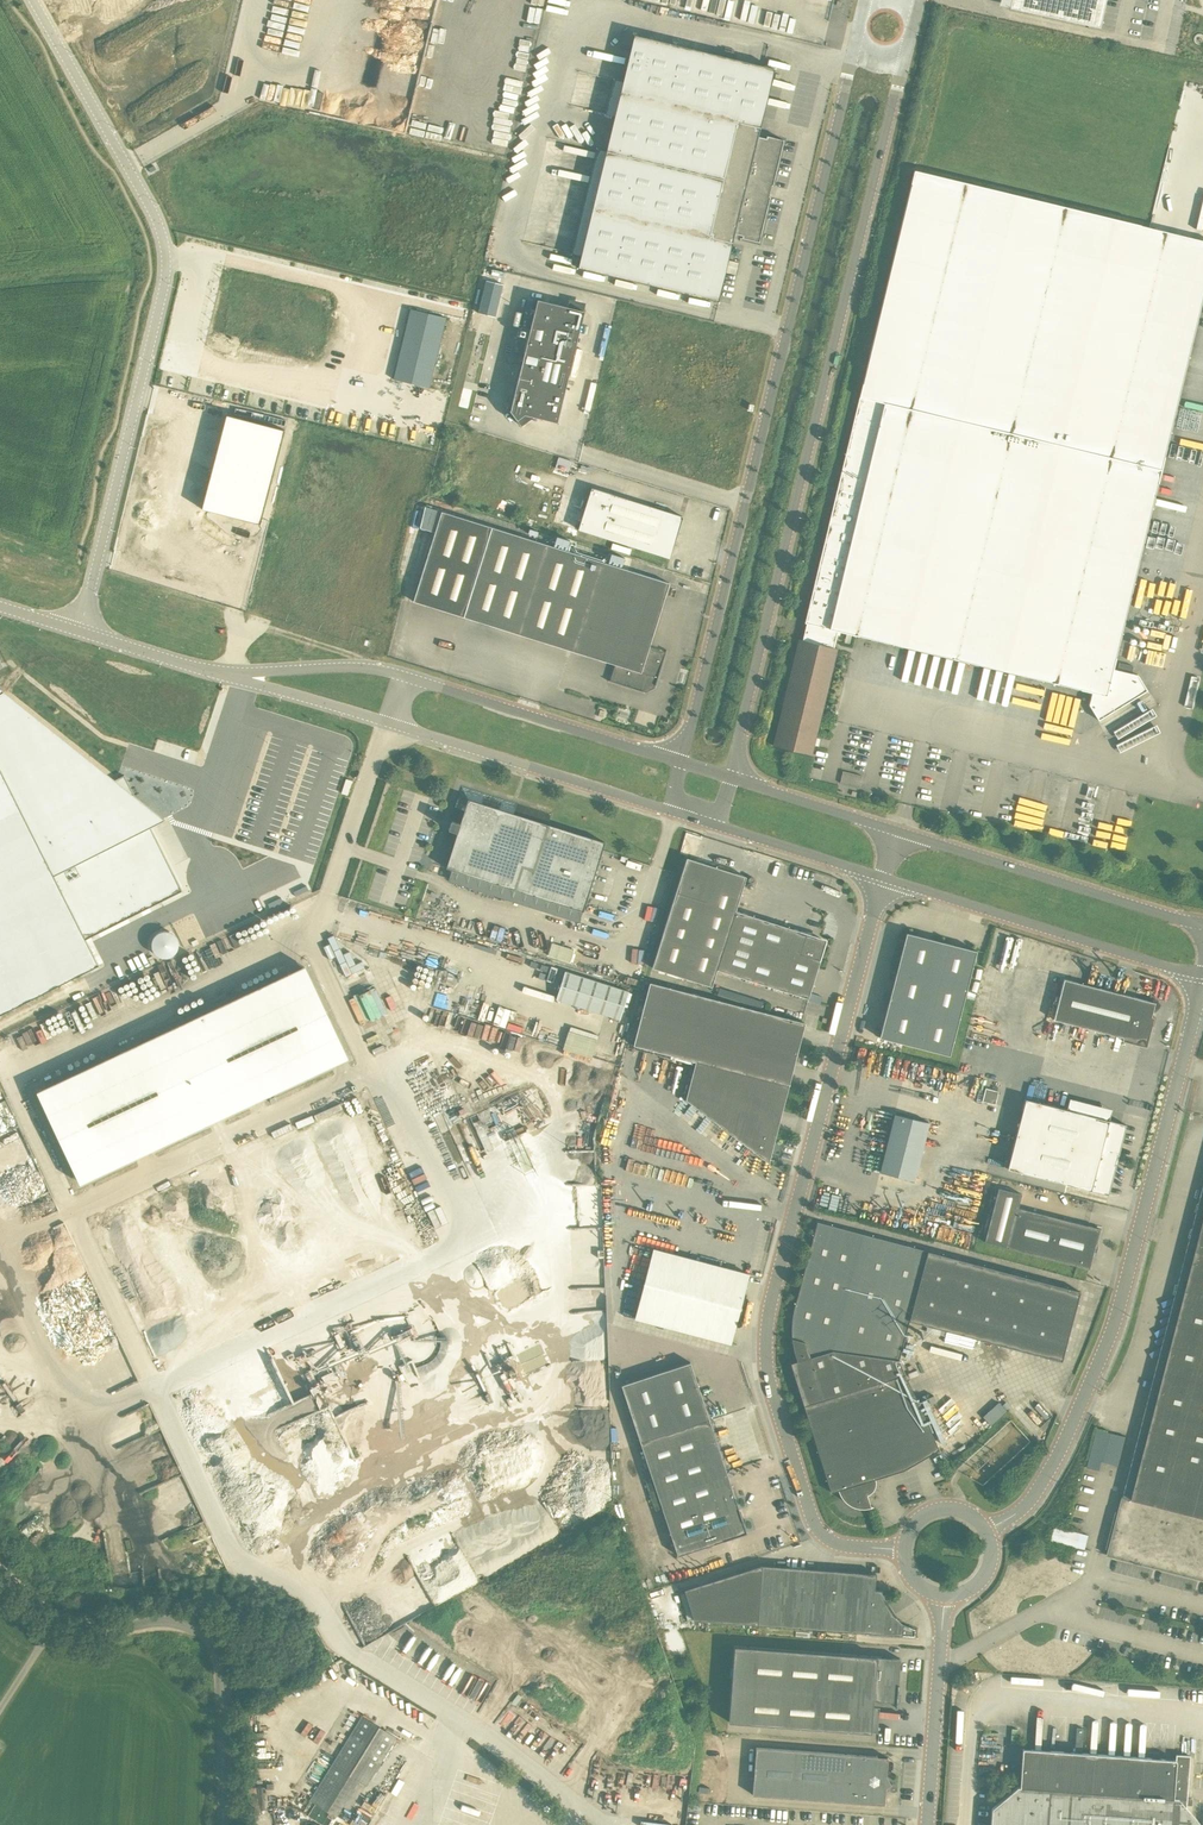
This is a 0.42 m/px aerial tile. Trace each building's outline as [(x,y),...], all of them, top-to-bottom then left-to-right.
[(695,9),(697,0),(657,0),(695,9)] [(697,11),(744,21),(743,21),(773,27),(776,12),(762,9),(763,7),(730,0),(699,0),(697,11)] [(778,0),(765,0),(764,7),(777,9),(778,0)] [(1106,0),(1012,0),(1010,8),(1100,28),(1106,0)] [(554,14),(549,18),(561,38),(567,35),(554,14)] [(596,151),(571,255),(581,257),(578,267),(718,301),(734,234),(742,235),(742,238),(759,242),(767,207),(770,196),(769,196),(771,185),(773,186),(784,140),(767,136),(766,138),(758,136),(774,69),(634,35),(622,84),(613,82),(604,116),(614,118),(606,153),(596,151)] [(603,40),(602,61),(612,61),(612,41),(603,40)] [(601,96),(602,90),(594,88),(592,95),(601,96)] [(163,166),(152,173),(156,180),(167,174),(163,166)] [(1202,297),(1202,240),(1126,222),(1126,221),(919,171),(914,170),(911,183),(912,183),(863,383),(805,622),(807,623),(803,640),(799,639),(773,745),(812,755),(838,648),(834,647),(838,631),(1092,692),(1089,704),(1098,720),(1147,690),(1138,675),(1113,669),(1202,297)] [(621,279),(619,285),(629,287),(630,281),(621,279)] [(537,300),(511,411),(517,420),(525,414),(558,422),(584,311),(537,300)] [(412,311),(395,381),(430,389),(446,320),(412,311)] [(227,417),(203,510),(261,525),(284,432),(227,417)] [(670,558),(681,524),(589,495),(578,529),(670,558)] [(435,532),(413,601),(620,666),(615,682),(608,680),(608,681),(644,692),(655,686),(667,650),(666,650),(664,656),(648,651),(669,583),(426,506),(420,527),(435,532)] [(138,840),(125,846),(110,814),(123,808),(114,789),(105,793),(1,700),(0,700),(0,1000),(78,963),(72,951),(168,905),(138,840)] [(1154,711),(1139,719),(1142,725),(1157,717),(1154,711)] [(342,793),(347,794),(352,781),(346,779),(342,793)] [(447,828),(443,842),(453,845),(446,868),(583,911),(602,850),(605,842),(548,824),(551,813),(517,803),(461,786),(454,807),(450,820),(460,823),(458,832),(447,828)] [(809,999),(821,960),(819,959),(825,941),(807,935),(807,933),(736,910),(746,876),(687,858),(652,967),(711,986),(717,969),(809,999)] [(949,1055),(976,950),(907,933),(880,1037),(949,1055)] [(80,1183),(347,1058),(305,966),(38,1091),(80,1183)] [(570,973),(562,1000),(626,1020),(634,992),(570,973)] [(1147,1047),(1154,1017),(1152,1016),(1155,1002),(1064,979),(1054,1019),(1124,1037),(1123,1040),(1147,1047)] [(769,1163),(789,1085),(805,1023),(650,983),(633,1045),(695,1061),(685,1099),(769,1163)] [(996,1105),(999,1091),(985,1088),(982,1101),(996,1105)] [(1109,1120),(1026,1099),(1008,1168),(1091,1190),(1109,1195),(1127,1124),(1109,1120)] [(1098,1103),(1097,1110),(1114,1113),(1115,1107),(1098,1103)] [(915,1181),(929,1122),(894,1114),(880,1172),(915,1181)] [(984,1241),(1089,1269),(1099,1228),(1018,1207),(1021,1193),(998,1187),(984,1241)] [(796,1361),(790,1363),(803,1407),(804,1406),(831,1492),(838,1490),(842,1496),(846,1501),(852,1505),(859,1507),(866,1508),(873,1506),(872,1506),(871,1506),(867,1495),(871,1492),(874,1488),(875,1484),(875,1479),(904,1470),(939,1449),(905,1375),(899,1360),(910,1321),(1062,1361),(1080,1291),(932,1252),(821,1223),(795,1303),(792,1315),(790,1327),(791,1339),(793,1351),(796,1361)] [(1107,1555),(1202,1580),(1202,1224),(1196,1250),(1134,1491),(1129,1509),(1120,1507),(1107,1555)] [(738,1320),(743,1298),(742,1297),(749,1274),(653,1249),(635,1318),(730,1343),(737,1319),(738,1320)] [(406,1344),(421,1336),(415,1326),(400,1334),(406,1344)] [(678,1555),(747,1533),(690,1361),(621,1384),(678,1555)] [(998,1427),(1012,1411),(1002,1402),(988,1418),(998,1427)] [(1101,1428),(1093,1459),(1107,1463),(1115,1432),(1101,1428)] [(1058,1527),(1056,1542),(1084,1546),(1086,1531),(1058,1527)] [(914,1636),(915,1629),(902,1624),(892,1615),(885,1604),(881,1590),(875,1590),(876,1574),(762,1565),(684,1590),(694,1619),(757,1625),(914,1636)] [(897,1702),(900,1658),(734,1646),(728,1722),(871,1732),(873,1700),(897,1702)] [(367,1786),(397,1737),(362,1716),(310,1800),(336,1816),(358,1781),(367,1786)] [(884,1805),(885,1787),(891,1784),(886,1775),(888,1757),(756,1747),(752,1795),(884,1805)] [(1200,1824),(1186,1807),(1188,1781),(1190,1755),(1176,1754),(1176,1760),(1023,1748),(1021,1777),(1020,1786),(1017,1786),(1002,1799),(992,1808),(991,1824),(1200,1824)] [(399,1798),(411,1804),(417,1792),(405,1786),(399,1798)] [(409,1810),(393,1806),(390,1820),(405,1824),(409,1810)]
